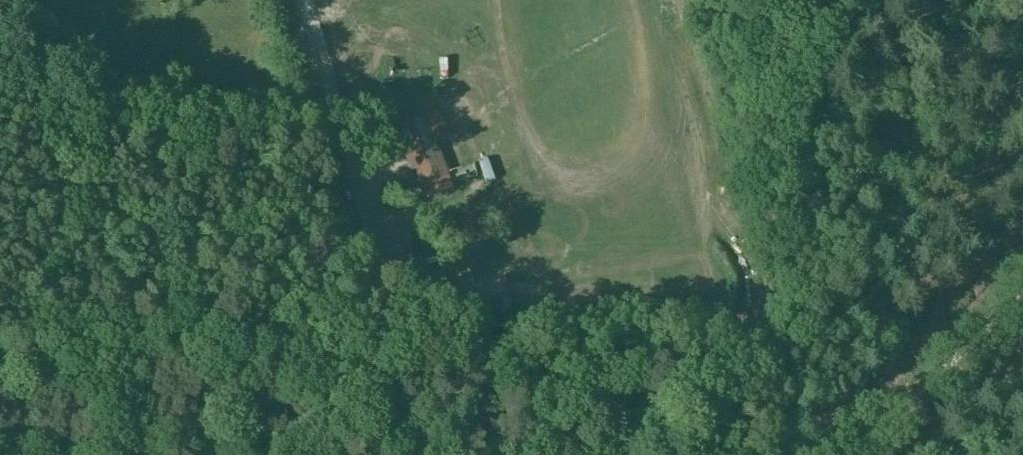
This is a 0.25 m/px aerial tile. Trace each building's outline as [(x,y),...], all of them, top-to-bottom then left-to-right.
[(443,136),(434,114),(397,128),(408,159),(413,157),(423,184),(447,175),(433,140),(443,136)]
